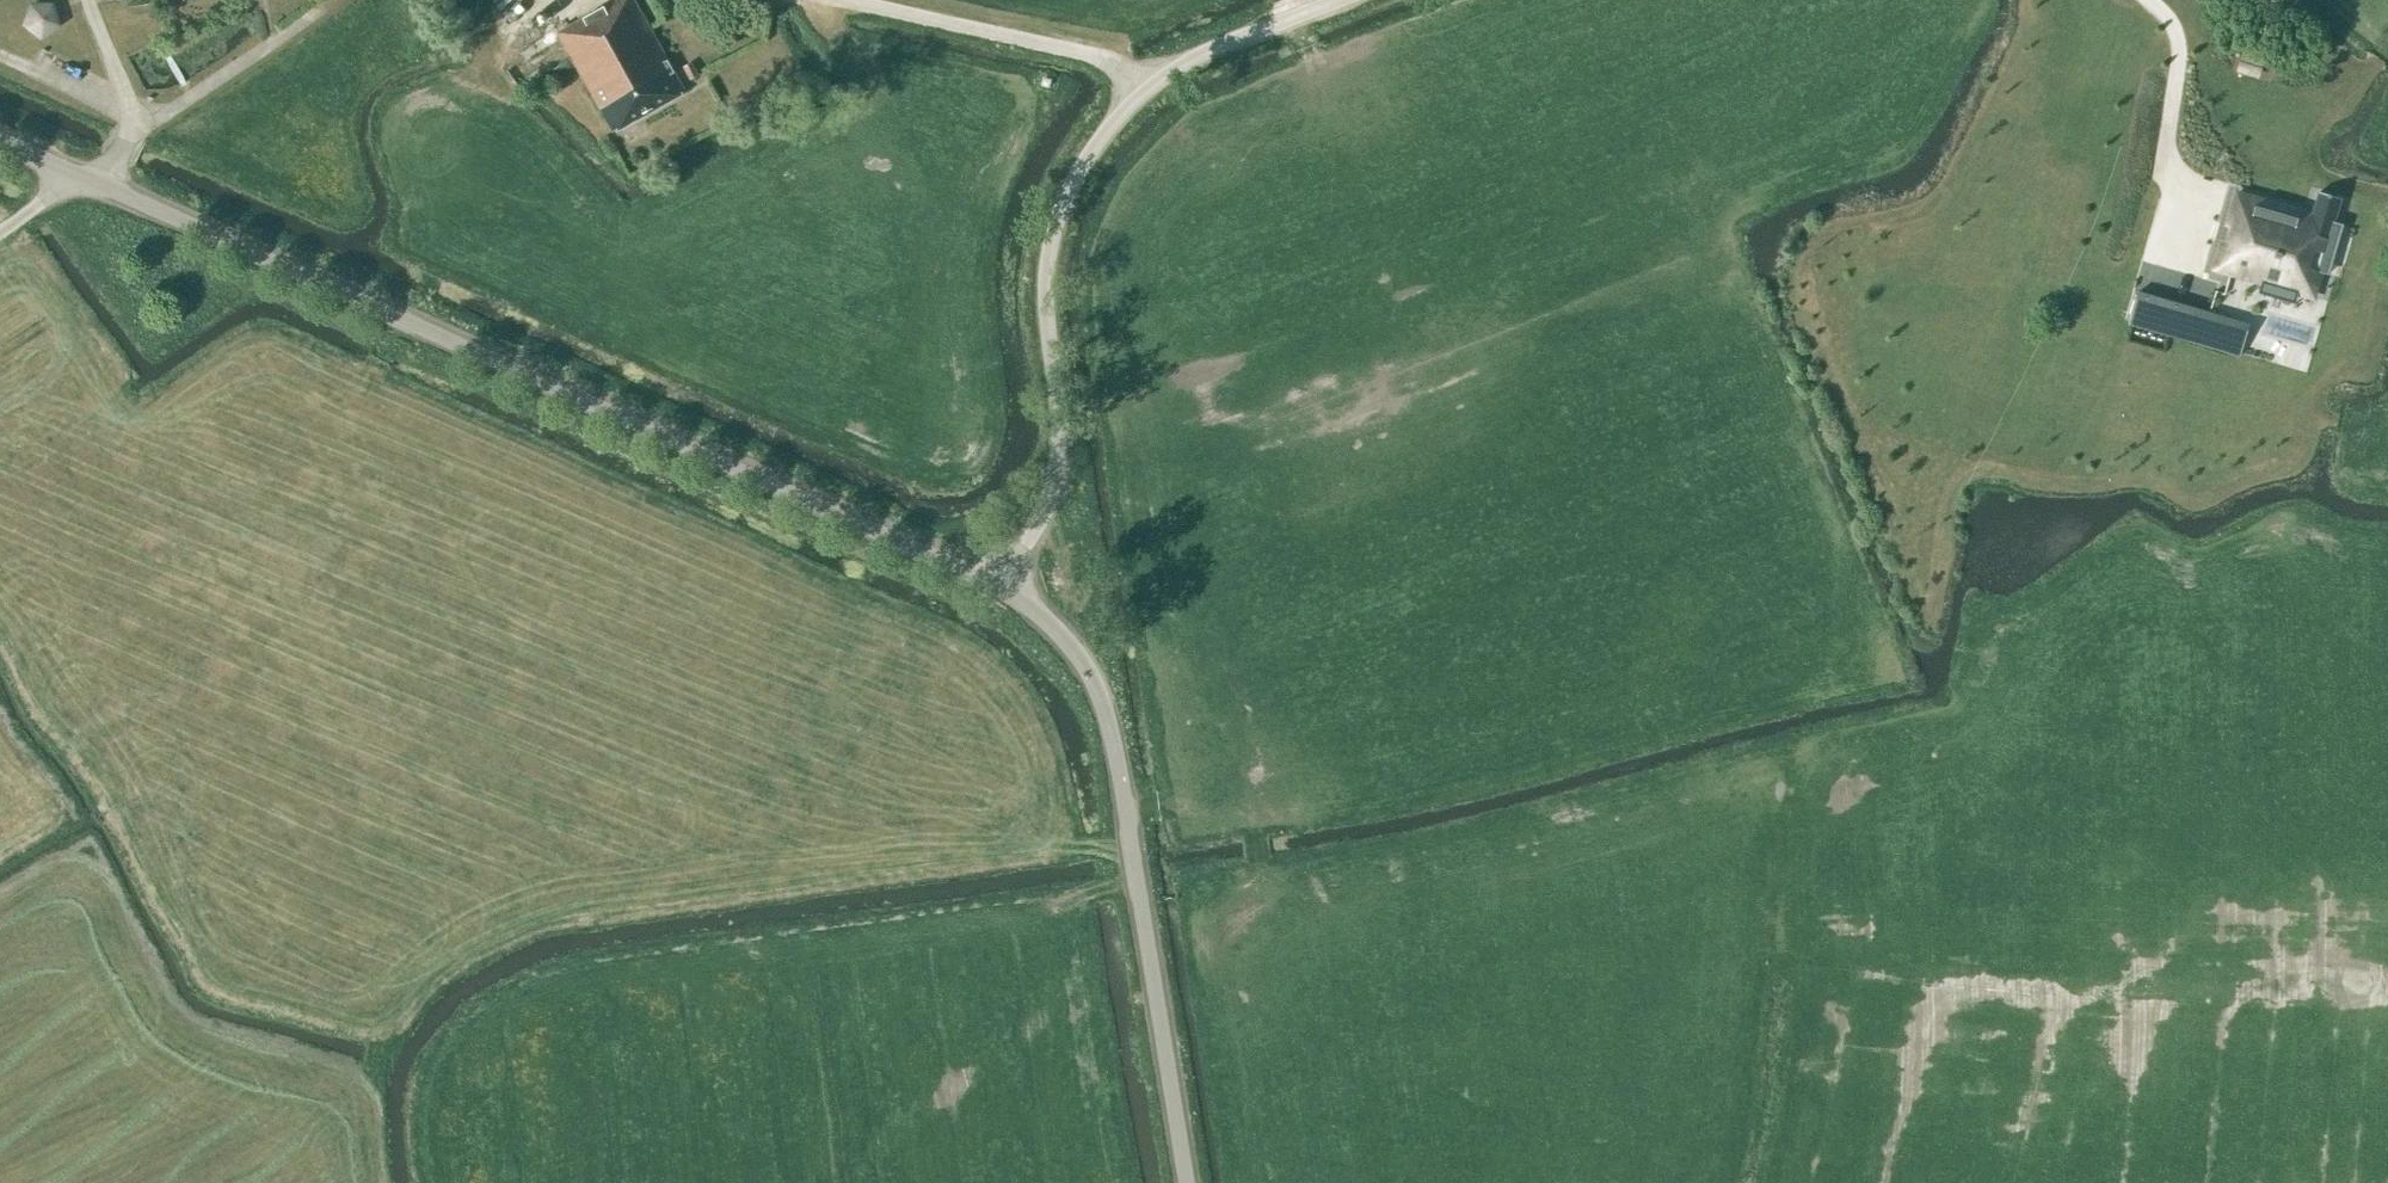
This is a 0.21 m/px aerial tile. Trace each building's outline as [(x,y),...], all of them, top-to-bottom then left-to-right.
[(686,93),(633,0),(617,0),(558,33),(572,59),(614,133),(686,93)] [(42,54),(65,32),(44,9),(20,31),(42,54)] [(691,80),(698,76),(691,64),(684,67),(691,80)] [(1049,88),(1050,81),(1044,79),(1042,86),(1049,88)] [(2328,276),(2343,225),(2334,222),(2341,199),(2319,193),(2312,216),(2237,194),(2227,227),(2232,228),(2227,245),(2222,244),(2215,269),(2262,283),(2263,278),(2314,293),(2319,273),(2328,276)] [(2249,325),(2139,293),(2130,322),(2241,354),(2249,325)]
